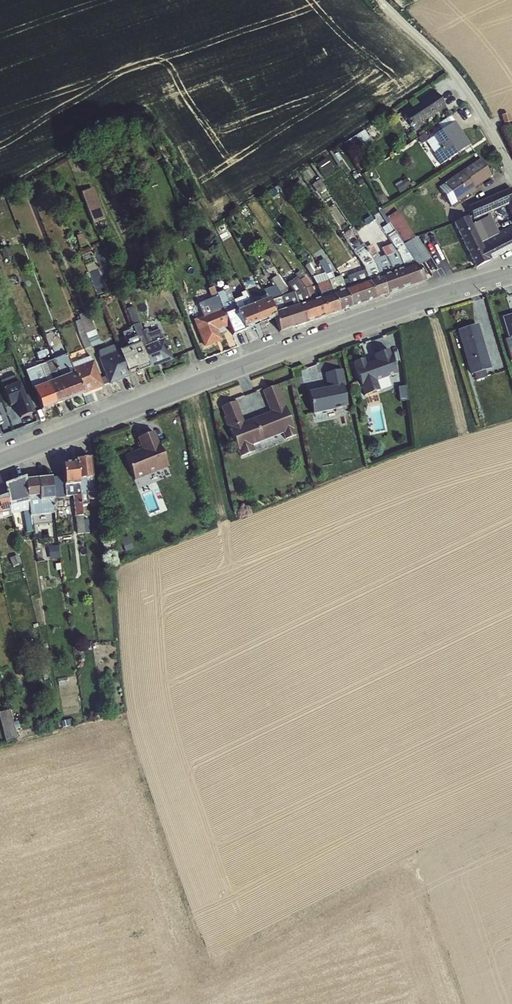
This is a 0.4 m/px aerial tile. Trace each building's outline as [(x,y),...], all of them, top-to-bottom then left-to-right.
[(410,105),(400,111),(413,132),(423,125),(422,123),(431,117),(432,120),(446,110),(433,90),(416,101),(418,104),(411,108),(410,105)] [(508,113),(500,115),(503,124),(510,122),(508,113)] [(442,131),(454,122),(450,116),(438,125),(442,131)] [(441,149),(434,154),(433,154),(440,165),(470,144),(454,122),(442,131),(432,137),(441,149)] [(364,130),(353,137),(359,145),(369,138),(364,130)] [(425,133),(417,138),(421,144),(428,139),(425,133)] [(441,149),(432,137),(426,142),(434,154),(441,149)] [(129,140),(122,147),(126,152),(134,145),(129,140)] [(325,159),(315,166),(323,177),(333,170),(325,159)] [(444,183),(457,202),(475,190),(473,188),(491,176),(479,159),(444,183)] [(300,180),(285,191),(290,198),(305,187),(300,180)] [(319,180),(311,186),(319,197),(327,191),(319,180)] [(457,202),(444,183),(438,187),(451,206),(457,202)] [(92,188),(80,193),(92,224),(104,220),(92,188)] [(510,188),(467,207),(473,221),(507,206),(511,221),(511,193),(510,188)] [(381,190),(373,194),(380,206),(387,201),(381,190)] [(415,264),(425,280),(432,276),(430,273),(436,269),(442,266),(434,255),(428,259),(415,237),(397,210),(386,218),(394,231),(415,264)] [(370,216),(362,221),(366,226),(373,221),(370,216)] [(464,248),(497,234),(489,216),(472,225),(467,216),(452,223),(464,248)] [(223,223),(215,227),(218,232),(226,229),(223,223)] [(505,252),(511,248),(511,226),(510,226),(505,229),(497,234),(505,252)] [(444,228),(434,233),(438,242),(449,238),(444,228)] [(399,257),(403,268),(415,264),(394,231),(386,237),(390,243),(398,254),(399,257)] [(201,232),(194,235),(196,240),(203,238),(201,232)] [(81,234),(76,236),(80,247),(85,245),(81,234)] [(497,234),(464,248),(475,268),(490,260),(505,252),(497,234)] [(73,238),(66,240),(72,255),(78,252),(73,238)] [(365,270),(368,280),(380,276),(376,264),(373,260),(365,247),(362,244),(355,248),(349,239),(346,241),(352,251),(354,253),(364,267),(365,270)] [(114,243),(107,246),(112,259),(119,256),(114,243)] [(387,260),(392,272),(403,268),(399,257),(398,254),(390,243),(386,245),(385,244),(379,246),(381,249),(385,256),(387,260)] [(376,264),(380,276),(392,272),(387,260),(385,256),(380,258),(371,244),(365,247),(373,260),(376,264)] [(9,249),(1,252),(3,260),(11,257),(9,249)] [(309,262),(304,266),(315,283),(320,279),(309,262)] [(329,282),(332,293),(345,289),(342,281),(340,276),(334,278),(327,263),(325,264),(320,267),(328,280),(329,282)] [(425,280),(415,264),(403,268),(410,286),(425,280)] [(403,268),(392,272),(399,290),(410,286),(403,268)] [(342,281),(345,289),(368,280),(365,270),(346,277),(347,280),(342,281)] [(305,289),(309,301),(321,297),(316,285),(311,287),(304,277),(299,271),(294,274),(299,280),(305,289)] [(392,272),(380,276),(386,295),(399,290),(392,272)] [(281,297),(285,309),(298,305),(293,293),(288,285),(285,287),(277,275),(271,279),(281,297)] [(368,280),(374,299),(386,295),(380,276),(368,280)] [(249,300),(251,305),(268,299),(273,313),(285,309),(281,297),(271,279),(270,278),(266,280),(265,279),(259,282),(265,295),(257,298),(257,297),(249,300)] [(293,293),(298,305),(309,301),(305,289),(299,280),(295,282),(294,281),(289,285),(288,285),(293,293)] [(316,285),(321,297),(332,293),(329,282),(328,280),(316,285)] [(345,289),(351,307),(374,299),(368,280),(345,289)] [(193,319),(222,308),(216,294),(213,287),(207,289),(213,304),(198,310),(196,311),(195,313),(194,315),(193,318),(193,319)] [(345,289),(332,293),(338,312),(351,307),(345,289)] [(224,307),(227,314),(236,310),(233,301),(228,290),(222,292),(216,294),(222,308),(224,307)] [(233,301),(236,310),(237,311),(251,305),(249,300),(245,291),(239,294),(241,298),(233,301)] [(321,297),(326,316),(338,312),(332,293),(321,297)] [(321,297),(309,301),(314,320),(326,316),(321,297)] [(251,305),(259,324),(274,318),(273,313),(268,299),(251,305)] [(298,305),(304,324),(314,320),(309,301),(298,305)] [(236,312),(243,331),(259,324),(251,305),(237,311),(236,312)] [(298,305),(285,309),(291,328),(304,324),(298,305)] [(139,343),(141,348),(147,345),(142,334),(144,334),(133,307),(126,310),(132,327),(135,333),(137,338),(139,343)] [(222,308),(193,319),(192,320),(204,348),(221,341),(219,335),(230,330),(224,315),(227,314),(224,307),(222,308)] [(285,309),(273,313),(274,318),(279,332),(291,328),(285,309)] [(224,315),(230,330),(232,336),(243,331),(236,312),(237,311),(236,310),(227,314),(224,315)] [(86,317),(97,344),(101,344),(88,312),(79,316),(80,320),(86,317)] [(501,317),(508,340),(511,339),(511,314),(501,317)] [(97,344),(86,317),(80,320),(74,322),(77,332),(84,349),(97,344)] [(473,374),(484,371),(490,369),(477,324),(456,331),(469,376),(473,374)] [(142,334),(147,345),(162,340),(159,331),(152,333),(151,331),(144,334),(142,334)] [(127,348),(139,343),(137,338),(135,333),(123,338),(126,345),(127,348)] [(141,348),(149,368),(149,370),(172,360),(163,339),(162,340),(147,345),(141,348)] [(118,351),(127,373),(135,370),(136,373),(149,368),(141,348),(139,343),(127,348),(118,351)] [(99,359),(118,351),(116,345),(98,352),(99,359)] [(118,351),(99,359),(98,359),(105,377),(108,384),(108,385),(129,378),(127,373),(118,351)] [(363,359),(352,363),(356,375),(362,390),(363,389),(367,398),(380,393),(377,384),(397,377),(388,351),(373,356),(375,362),(365,365),(363,359)] [(53,360),(60,378),(74,373),(73,369),(71,364),(67,354),(61,357),(53,360)] [(71,364),(73,369),(92,361),(89,357),(71,364)] [(39,365),(46,383),(60,378),(53,360),(39,365)] [(73,369),(74,373),(82,395),(103,387),(103,386),(100,379),(93,361),(92,361),(73,369)] [(46,383),(39,365),(25,371),(32,389),(46,383)] [(328,389),(308,393),(310,405),(313,419),(350,411),(341,370),(325,373),(328,389)] [(484,371),(473,374),(475,381),(486,378),(484,371)] [(60,378),(71,401),(82,396),(82,395),(74,373),(60,378)] [(0,382),(0,384),(9,407),(15,405),(20,418),(31,414),(16,376),(0,382)] [(46,383),(56,406),(71,401),(60,378),(46,383)] [(46,383),(32,389),(41,412),(56,406),(46,383)] [(235,402),(221,407),(225,417),(223,418),(227,427),(228,426),(240,457),(254,451),(252,445),(279,434),(282,441),(296,435),(276,386),(262,391),(270,412),(243,423),(235,402)] [(406,386),(398,387),(399,399),(407,398),(406,386)] [(140,449),(124,456),(134,481),(167,467),(153,432),(136,439),(140,449)] [(76,462),(79,479),(84,478),(92,478),(90,457),(75,459),(76,462)] [(66,488),(80,487),(79,479),(76,462),(71,462),(61,464),(64,476),(66,488)] [(51,477),(53,499),(66,498),(66,496),(73,496),(75,517),(77,533),(84,532),(82,516),(80,494),(80,487),(66,488),(64,476),(51,477)] [(4,485),(10,507),(19,505),(28,503),(28,498),(26,479),(25,477),(4,485)] [(26,479),(28,498),(39,497),(39,502),(53,501),(53,499),(51,477),(37,479),(37,478),(26,479)] [(82,516),(84,532),(89,532),(87,517),(90,516),(89,504),(88,504),(85,485),(84,478),(79,479),(80,487),(80,494),(82,516)] [(9,510),(10,507),(4,485),(0,486),(0,511),(9,510)] [(28,498),(28,503),(30,516),(55,513),(53,501),(39,502),(39,497),(28,498)] [(28,503),(19,505),(20,509),(21,514),(24,513),(26,533),(32,532),(30,516),(28,503)] [(11,517),(10,511),(9,510),(0,511),(0,519),(11,517)] [(98,536),(87,537),(88,544),(99,543),(98,536)] [(128,536),(120,539),(125,552),(133,549),(128,536)] [(59,546),(48,547),(49,560),(59,559),(59,546)] [(17,555),(9,559),(12,567),(21,563),(17,555)] [(17,731),(24,729),(20,712),(10,715),(8,709),(0,711),(0,714),(6,739),(18,736),(17,731)]
